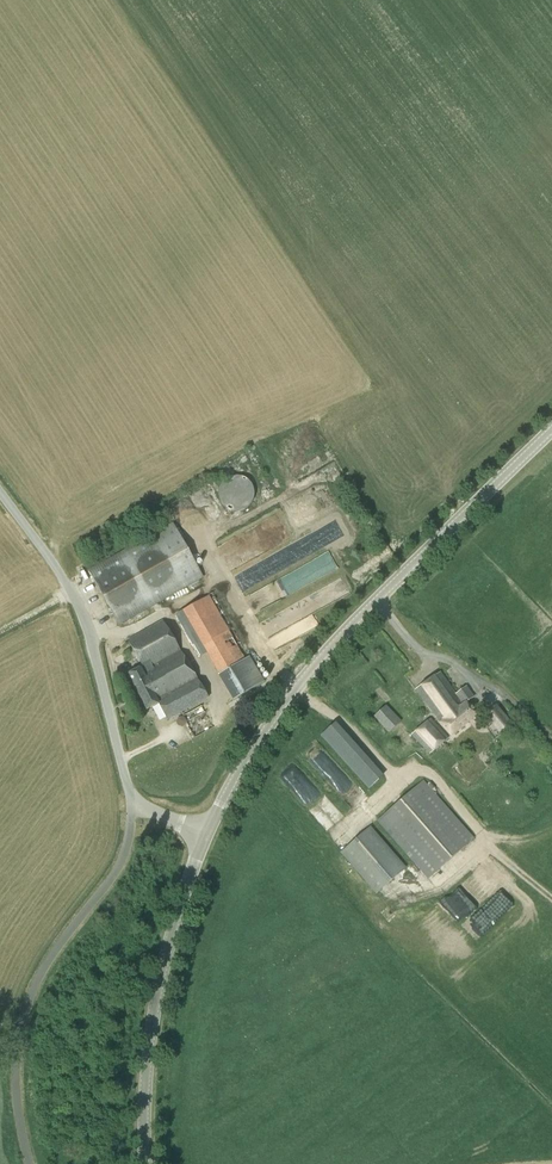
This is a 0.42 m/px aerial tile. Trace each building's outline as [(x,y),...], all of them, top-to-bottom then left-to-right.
[(219,490),(218,494),(219,498),(220,501),(222,505),(225,507),(228,509),(232,511),(233,511),(237,511),(241,511),(245,509),(248,507),(249,506),(250,504),(252,501),(253,497),(254,493),(253,489),(253,488),(251,484),(249,481),(247,480),(244,478),(240,476),(237,476),(233,476),(229,477),(226,479),(223,482),(222,483),(220,486),(219,490)] [(172,523),(88,571),(118,625),(203,578),(172,523)] [(245,659),(209,596),(182,611),(219,675),(217,676),(233,701),(265,682),(250,657),(245,659)] [(128,641),(141,667),(128,674),(146,710),(158,703),(167,720),(208,698),(167,621),(128,641)] [(272,652),(267,656),(276,669),(281,666),(272,652)] [(420,686),(414,690),(440,722),(439,723),(450,736),(476,715),(466,703),(474,697),(466,686),(455,694),(440,672),(435,676),(434,675),(419,686),(420,686)] [(513,725),(497,704),(484,714),(500,735),(513,725)] [(400,720),(387,706),(375,717),(389,731),(400,720)] [(448,738),(431,718),(412,735),(430,754),(448,738)] [(321,734),(368,789),(383,775),(336,721),(321,734)] [(427,879),(474,839),(423,781),(376,821),(427,879)] [(404,868),(369,828),(340,852),(375,893),(404,868)]
